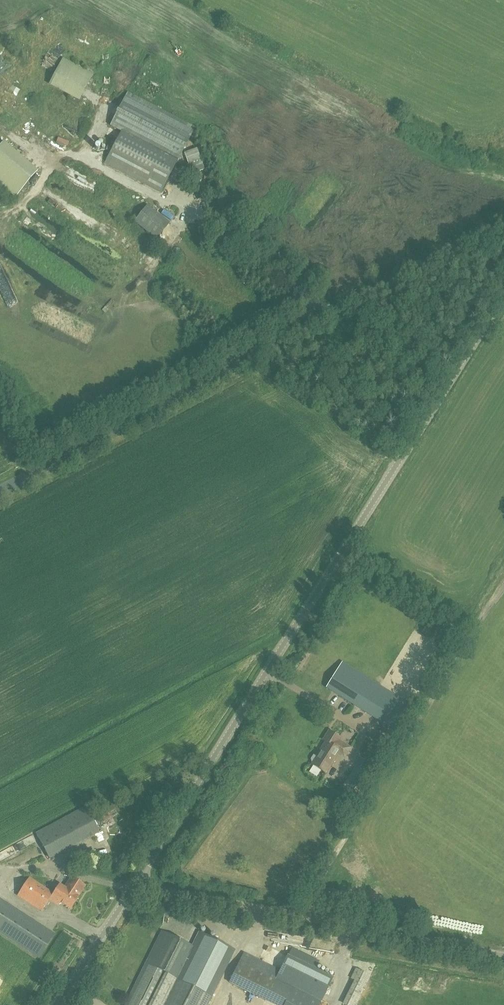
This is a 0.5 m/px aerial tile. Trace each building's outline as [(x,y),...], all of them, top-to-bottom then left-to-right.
[(50,84),(79,99),(92,74),(63,59),(50,84)] [(15,99),(24,88),(16,83),(8,94),(15,99)] [(194,128),(128,93),(110,126),(121,132),(112,149),(107,146),(106,149),(111,152),(105,163),(161,192),(194,128)] [(0,146),(0,186),(14,198),(35,173),(2,144),(0,146)] [(200,148),(190,151),(192,158),(202,155),(200,148)] [(169,223),(147,206),(135,222),(156,239),(169,223)] [(402,705),(323,656),(310,677),(389,726),(402,705)] [(323,740),(326,741),(317,755),(316,754),(314,755),(311,759),(312,761),(313,762),(312,764),(326,773),(338,753),(344,757),(350,747),(338,740),(340,737),(329,731),(323,740)] [(361,759),(375,769),(380,762),(366,752),(361,759)] [(90,813),(87,807),(37,833),(40,839),(50,858),(100,832),(90,813)] [(29,877),(18,894),(41,910),(49,899),(58,904),(60,901),(71,908),(79,897),(79,896),(78,896),(85,885),(72,876),(65,887),(60,884),(54,893),(29,877)] [(38,957),(54,933),(0,897),(0,931),(38,957)] [(164,1002),(157,999),(169,974),(184,942),(162,931),(146,963),(125,1004),(207,1004),(212,995),(234,950),(198,932),(176,978),(164,1002)] [(332,978),(287,955),(276,978),(240,960),(229,982),(265,1000),(275,1004),(319,1004),(332,978)]
